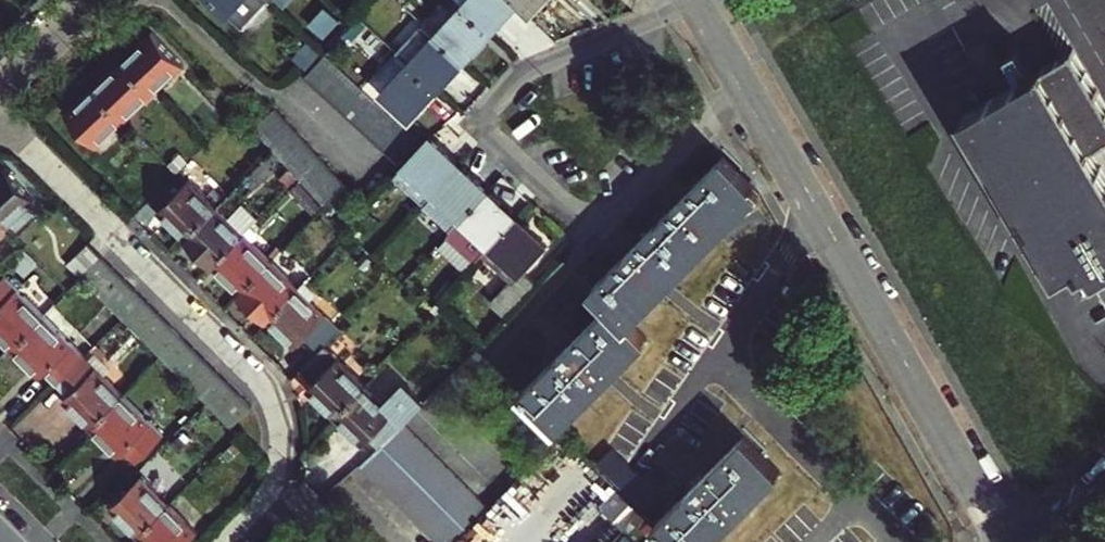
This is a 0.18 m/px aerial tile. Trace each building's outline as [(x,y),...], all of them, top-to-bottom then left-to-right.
[(268,0),(215,0),(244,26),(268,0)] [(465,6),(489,29),(516,0),(470,0),(465,6)] [(528,10),(537,0),(517,0),(528,10)] [(437,36),(462,58),(489,29),(465,6),(437,36)] [(462,58),(437,36),(425,25),(400,53),(411,64),(436,86),(462,58)] [(125,58),(154,89),(182,62),(153,31),(125,58)] [(1016,82),(963,114),(1056,275),(1076,264),(1080,271),(1090,264),(1104,290),(1104,168),(1093,147),(1104,140),(1104,104),(1072,48),(1016,82)] [(306,76),(319,88),(339,66),(328,56),(326,54),(306,76)] [(126,116),(154,89),(125,58),(96,84),(126,116)] [(436,86),(411,64),(385,94),(408,116),(436,86)] [(339,66),(319,88),(331,99),(351,77),(339,66)] [(351,77),(331,99),(343,110),(363,88),(351,77)] [(98,142),(126,116),(96,84),(68,111),(98,142)] [(343,110),(355,121),(375,100),(363,88),(343,110)] [(355,121),(367,133),(387,111),(375,100),(355,121)] [(275,107),(254,125),(266,138),(287,120),(275,107)] [(387,111),(367,133),(379,143),(399,122),(387,111)] [(287,120),(266,138),(275,149),(277,151),(298,132),(287,120)] [(379,143),(391,154),(411,133),(399,122),(379,143)] [(277,151),(288,163),(309,144),(298,132),(277,151)] [(423,145),(411,133),(391,154),(404,166),(423,145)] [(424,203),(460,164),(430,137),(423,145),(404,166),(395,175),(424,203)] [(288,163),(299,175),(320,156),(309,144),(288,163)] [(301,178),(310,187),(331,168),(320,156),(299,175),(301,178)] [(610,304),(524,391),(559,425),(645,339),(646,338),(629,322),(758,192),(724,157),(594,288),(610,304)] [(460,164),(424,203),(453,229),(465,216),(488,191),(460,164)] [(7,166),(0,173),(0,218),(7,225),(36,198),(7,166)] [(331,168),(310,187),(320,199),(342,180),(331,168)] [(219,204),(193,177),(162,207),(188,234),(219,204)] [(353,193),(342,180),(320,199),(327,207),(332,212),(353,193)] [(485,250),(493,242),(516,217),(488,191),(465,216),(453,229),(449,233),(477,259),(485,250)] [(247,197),(229,214),(247,232),(264,214),(247,197)] [(219,204),(188,234),(216,262),(247,232),(229,214),(219,204)] [(511,317),(540,285),(524,270),(547,245),(516,217),(493,242),(485,250),(516,278),(494,301),(511,317)] [(247,232),(216,262),(243,290),(274,259),(247,232)] [(95,283),(117,262),(104,250),(83,271),(95,283)] [(300,287),(274,259),(243,290),(270,318),(300,287)] [(106,295),(129,274),(117,262),(95,283),(106,295)] [(139,285),(129,274),(106,295),(117,306),(139,285)] [(16,347),(47,317),(7,276),(0,282),(0,331),(16,347)] [(128,318),(150,297),(139,285),(117,306),(125,315),(128,318)] [(341,329),(300,287),(270,318),(296,344),(304,337),(318,351),(326,344),(341,329)] [(140,330),(162,309),(150,297),(128,318),(140,330)] [(151,342),(174,321),(162,309),(140,330),(151,342)] [(50,371),(59,381),(85,355),(47,317),(16,347),(45,376),(50,371)] [(163,354),(185,332),(174,321),(151,342),(163,354)] [(197,344),(185,332),(163,354),(174,365),(197,344)] [(185,377),(207,356),(197,344),(174,365),(185,377)] [(367,384),(326,344),(318,351),(301,367),(314,380),(308,386),(336,415),(367,384)] [(124,395),(85,355),(59,381),(68,390),(63,395),(94,426),(124,395)] [(197,389),(219,368),(207,356),(185,377),(197,389)] [(208,400),(231,380),(219,368),(197,389),(208,400)] [(219,412),(242,391),(231,380),(208,400),(219,412)] [(385,403),(367,384),(336,415),(363,442),(369,437),(376,444),(402,420),(421,403),(403,386),(385,403)] [(232,426),(253,404),(242,391),(219,412),(232,426)] [(163,434),(124,395),(94,426),(120,452),(125,448),(137,459),(163,434)] [(358,461),(438,541),(454,541),(489,507),(402,420),(376,444),(358,461)] [(657,521),(677,541),(706,541),(779,470),(745,435),(657,521)] [(171,503),(143,475),(112,505),(141,534),(171,503)] [(643,508),(620,485),(564,541),(610,541),(643,508)] [(141,534),(148,541),(186,541),(197,530),(171,503),(141,534)]
